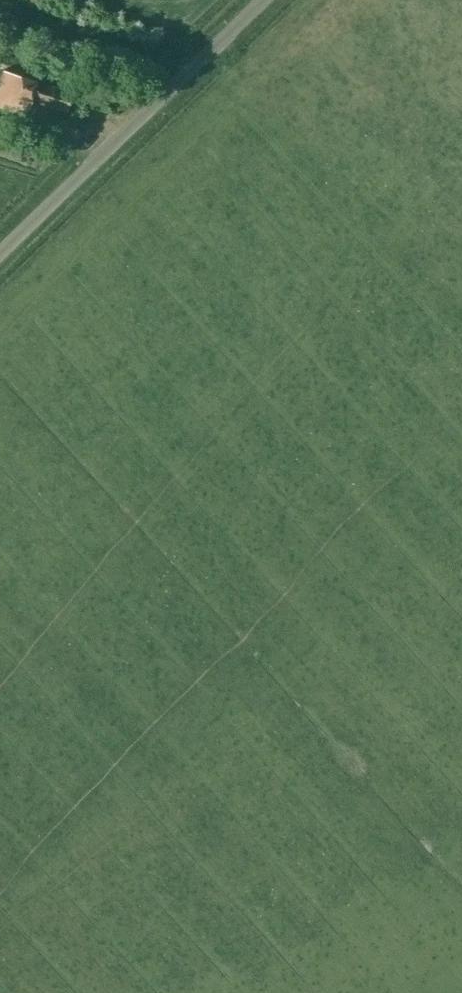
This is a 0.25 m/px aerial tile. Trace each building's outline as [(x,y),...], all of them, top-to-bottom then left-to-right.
[(37,102),(66,111),(72,93),(3,70),(0,80),(0,107),(32,118),(37,102)]
